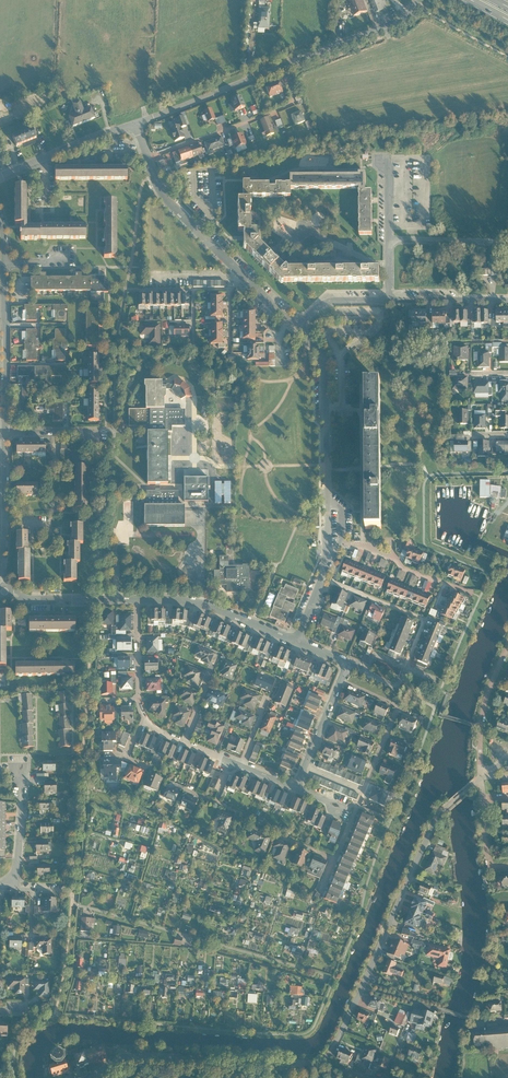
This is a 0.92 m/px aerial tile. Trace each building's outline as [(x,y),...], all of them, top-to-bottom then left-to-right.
[(363,0),(346,0),(354,18),(367,12),(363,0)] [(384,0),(369,0),(375,14),(388,9),(384,0)] [(270,31),(271,9),(258,8),(257,30),(270,31)] [(284,92),(279,81),(266,87),(271,98),(284,92)] [(246,106),(242,96),(231,100),(236,111),(246,106)] [(78,102),(86,122),(97,117),(93,107),(86,110),(82,100),(78,102)] [(74,126),(86,122),(78,102),(73,104),(77,113),(70,116),(74,126)] [(216,119),(212,108),(204,112),(209,122),(216,119)] [(306,121),(302,111),(291,115),(295,125),(306,121)] [(188,126),(184,116),(176,118),(179,125),(170,129),(175,142),(186,138),(182,129),(188,126)] [(275,133),(269,117),(260,121),(267,137),(275,133)] [(308,131),(313,129),(310,120),(305,122),(308,131)] [(38,138),(34,128),(13,136),(18,146),(23,144),(23,154),(25,156),(27,157),(43,151),(44,149),(44,147),(38,138)] [(247,145),(243,134),(232,138),(236,149),(247,145)] [(225,146),(221,136),(205,143),(209,152),(225,146)] [(203,154),(199,144),(179,153),(183,162),(203,154)] [(166,168),(164,160),(157,163),(160,170),(166,168)] [(74,180),(74,169),(56,169),(56,180),(74,180)] [(74,180),(92,180),(91,169),(74,169),(74,180)] [(109,169),(91,169),(92,180),(109,180),(109,169)] [(109,169),(109,180),(128,180),(128,169),(109,169)] [(361,175),(345,175),(345,188),(361,188),(368,188),(368,172),(361,172),(361,175)] [(291,183),(291,189),(309,188),(309,175),(291,176),(291,183)] [(326,175),(309,175),(309,188),(326,188),(326,175)] [(345,175),(326,175),(326,188),(345,188),(345,175)] [(243,181),(243,199),(250,199),(250,196),(270,196),(269,187),(269,184),(250,184),(250,181),(243,181)] [(270,196),(291,196),(291,189),(291,183),(276,183),(277,187),(269,187),(270,196)] [(27,187),(15,187),(15,206),(27,206),(27,187)] [(368,188),(361,188),(361,212),(375,211),(374,191),(368,191),(368,188)] [(244,231),(252,231),(252,199),(250,199),(243,199),(238,199),(238,231),(244,231)] [(106,200),(106,219),(118,219),(118,200),(106,200)] [(27,206),(15,206),(15,225),(21,224),(27,224),(27,206)] [(375,234),(375,211),(361,212),(362,234),(375,234)] [(118,219),(106,219),(106,239),(119,238),(118,219)] [(63,239),(63,226),(41,226),(41,227),(41,239),(63,239)] [(63,239),(86,239),(86,226),(63,226),(63,239)] [(21,227),(21,240),(41,239),(41,227),(27,227),(21,227)] [(244,247),(281,283),(286,270),(258,242),(258,237),(258,230),(252,231),(244,231),(244,237),(244,247)] [(106,239),(106,258),(119,258),(119,238),(106,239)] [(281,283),(303,283),(303,269),(286,270),(281,283)] [(303,283),(325,283),(325,270),(303,269),(303,283)] [(352,282),(352,270),(325,270),(325,283),(352,282)] [(352,270),(352,282),(379,282),(379,270),(352,270)] [(41,278),(32,278),(32,291),(61,292),(61,278),(47,278),(47,274),(41,274),(41,278)] [(77,278),(61,278),(61,292),(92,292),(92,278),(83,278),(83,274),(77,274),(77,278)] [(105,277),(92,277),(92,278),(92,292),(92,293),(109,292),(109,285),(105,285),(105,277)] [(39,305),(25,305),(25,311),(27,311),(27,321),(37,321),(37,310),(39,310),(39,305)] [(68,306),(54,306),(54,311),(52,311),(52,319),(55,319),(56,321),(66,322),(66,310),(68,310),(68,306)] [(100,310),(87,310),(87,329),(88,348),(100,348),(100,327),(104,327),(104,321),(100,321),(100,310)] [(462,324),(461,313),(453,313),(454,319),(454,324),(462,324)] [(160,325),(140,325),(140,336),(149,336),(149,345),(160,345),(160,325)] [(189,338),(189,326),(177,326),(174,326),(174,327),(174,338),(189,338)] [(37,330),(27,330),(27,340),(25,340),(25,346),(39,346),(39,341),(37,341),(37,330)] [(66,341),(66,330),(56,330),(56,340),(54,340),(54,346),(68,346),(68,341),(66,341)] [(256,333),(243,333),(243,341),(256,341),(256,333)] [(39,346),(25,346),(25,351),(27,351),(27,361),(37,361),(37,350),(39,350),(39,346)] [(68,346),(54,346),(54,351),(56,352),(56,361),(66,361),(66,350),(68,350),(68,346)] [(468,347),(454,347),(454,361),(468,361),(468,347)] [(275,366),(275,353),(269,353),(269,362),(255,362),(255,366),(275,366)] [(489,353),(478,353),(478,369),(490,369),(489,353)] [(35,367),(18,367),(18,377),(29,377),(29,385),(35,386),(35,377),(35,367)] [(52,368),(35,367),(35,377),(46,377),(46,386),(52,386),(52,377),(52,368)] [(52,368),(52,377),(63,377),(63,386),(69,386),(69,367),(52,368)] [(468,390),(468,377),(457,377),(453,377),(453,378),(453,391),(468,390)] [(162,383),(144,383),(144,388),(145,390),(145,411),(129,411),(129,427),(146,427),(146,433),(147,433),(147,486),(168,487),(168,433),(172,433),(173,428),(186,427),(185,398),(192,398),(190,389),(183,382),(174,380),(174,386),(170,386),(170,385),(166,385),(166,386),(162,386),(162,383)] [(490,395),(490,383),(474,383),(474,395),(490,395)] [(500,384),(499,384),(499,394),(501,394),(501,402),(507,402),(507,384),(500,384)] [(380,386),(364,386),(364,467),(364,539),(380,539),(380,467),(380,386)] [(54,394),(54,404),(64,404),(64,387),(46,387),(46,394),(54,394)] [(64,422),(64,404),(54,404),(46,405),(46,411),(54,411),(54,422),(64,422)] [(469,425),(469,411),(457,411),(457,426),(469,425)] [(486,430),(486,416),(474,416),(475,430),(486,430)] [(469,454),(468,443),(455,443),(455,454),(469,454)] [(490,459),(490,443),(478,443),(479,459),(490,459)] [(497,443),(497,452),(507,453),(507,443),(497,443)] [(68,445),(62,445),(62,450),(61,451),(62,466),(73,466),(73,451),(67,451),(68,445)] [(75,467),(75,488),(88,488),(89,467),(75,467)] [(209,478),(184,478),(184,488),(185,501),(208,501),(209,501),(209,478)] [(490,498),(490,480),(480,480),(480,498),(490,498)] [(16,484),(16,495),(38,495),(38,484),(16,484)] [(88,488),(75,488),(75,510),(88,510),(88,488)] [(178,493),(146,492),(146,508),(144,508),(144,528),(184,529),(184,508),(178,508),(178,493)] [(83,544),(83,525),(70,525),(70,544),(79,544),(83,544)] [(28,551),(28,534),(16,534),(16,551),(18,551),(28,551)] [(66,563),(76,563),(79,563),(79,544),(70,544),(66,544),(66,563)] [(412,561),(416,551),(410,548),(405,558),(412,561)] [(347,557),(358,561),(362,552),(355,550),(354,553),(349,552),(347,557)] [(29,551),(28,551),(18,551),(18,566),(30,566),(29,551)] [(412,561),(419,565),(424,554),(416,551),(412,561)] [(366,561),(372,564),(375,556),(369,553),(366,561)] [(229,558),(220,558),(221,573),(216,573),(216,588),(227,588),(227,594),(242,594),(242,591),(250,590),(249,567),(229,568),(229,558)] [(379,566),(385,568),(388,561),(381,559),(379,566)] [(348,574),(353,562),(347,560),(342,571),(348,574)] [(348,574),(354,577),(359,565),(353,562),(348,574)] [(64,563),(64,582),(76,582),(76,563),(66,563),(64,563)] [(361,579),(366,568),(359,565),(354,577),(361,579)] [(30,582),(30,566),(18,566),(18,582),(30,582)] [(454,579),(459,569),(452,566),(447,576),(454,579)] [(361,579),(367,582),(372,570),(366,568),(361,579)] [(461,582),(465,571),(459,569),(454,579),(461,582)] [(375,585),(380,574),(372,570),(367,582),(375,585)] [(403,580),(406,572),(399,570),(397,578),(403,580)] [(381,588),(386,576),(380,574),(375,585),(381,588)] [(412,575),(409,584),(416,587),(419,577),(412,575)] [(393,594),(398,582),(392,580),(387,591),(393,594)] [(422,588),(429,590),(432,583),(425,581),(422,588)] [(399,596),(404,584),(398,582),(393,594),(399,596)] [(411,588),(404,584),(399,596),(406,599),(411,588)] [(273,607),(269,617),(285,623),(290,611),(293,612),(295,605),(285,601),(287,597),(294,600),(298,590),(286,585),(284,589),(282,595),(278,593),(273,607)] [(406,599),(412,602),(417,591),(411,588),(406,599)] [(343,605),(348,594),(337,590),(331,604),(342,608),(343,605)] [(419,605),(424,593),(417,591),(412,602),(419,605)] [(426,607),(430,596),(424,593),(419,605),(426,607)] [(462,604),(465,598),(452,593),(449,599),(461,604),(462,604)] [(362,612),(367,601),(353,595),(349,606),(362,612)] [(448,598),(446,603),(459,608),(461,604),(449,599),(448,598)] [(380,622),(386,609),(372,603),(368,611),(368,612),(369,612),(374,614),(372,619),(380,622)] [(445,603),(443,609),(455,613),(456,614),(459,608),(446,603),(445,603)] [(442,608),(439,614),(453,619),(455,613),(443,609),(442,608)] [(179,620),(180,610),(173,609),(172,617),(172,620),(179,620)] [(429,615),(435,617),(437,611),(431,609),(429,615)] [(113,625),(113,611),(100,611),(100,625),(113,625)] [(11,631),(11,612),(0,612),(0,631),(6,631),(11,631)] [(131,631),(131,614),(119,615),(119,631),(131,631)] [(200,627),(204,616),(197,614),(194,621),(193,624),(200,627)] [(334,626),(337,619),(324,614),(319,624),(332,630),(334,626)] [(211,619),(204,616),(200,627),(206,629),(208,626),(211,619)] [(28,618),(28,632),(51,632),(51,618),(28,618)] [(74,618),(51,618),(51,632),(74,632),(74,618)] [(401,618),(399,624),(411,629),(413,623),(401,618)] [(219,635),(224,624),(217,622),(214,629),(212,633),(219,635)] [(429,631),(440,634),(443,626),(432,623),(429,631)] [(230,627),(224,624),(219,635),(226,638),(227,634),(230,627)] [(408,635),(411,629),(399,624),(396,631),(408,635)] [(351,641),(355,631),(342,626),(338,636),(351,641)] [(370,645),(375,635),(364,631),(360,641),(370,645)] [(388,650),(395,632),(393,631),(389,643),(387,642),(384,649),(388,650)] [(394,637),(406,642),(408,635),(396,631),(394,637)] [(440,634),(429,631),(426,638),(436,642),(440,634)] [(238,645),(243,634),(236,632),(234,637),(232,643),(238,645)] [(250,637),(243,634),(238,645),(245,648),(247,642),(250,637)] [(131,651),(131,637),(115,638),(115,639),(115,651),(131,651)] [(158,652),(158,637),(146,637),(147,653),(158,652)] [(403,648),(406,642),(394,637),(391,644),(403,648)] [(260,652),(264,641),(257,638),(255,645),(253,649),(260,652)] [(423,646),(433,649),(436,642),(426,638),(423,646)] [(271,644),(264,641),(260,652),(266,654),(267,651),(271,644)] [(400,655),(403,648),(391,644),(389,650),(400,655)] [(214,653),(198,646),(194,655),(201,659),(200,661),(209,665),(210,663),(213,654),(214,653)] [(433,649),(423,646),(420,653),(430,657),(433,649)] [(280,660),(284,649),(278,647),(275,653),(273,658),(280,660)] [(291,652),(284,649),(280,660),(286,663),(288,659),(291,652)] [(427,665),(430,657),(420,653),(417,661),(427,665)] [(300,670),(306,657),(299,654),(296,662),(294,667),(300,670)] [(129,668),(129,657),(121,658),(117,658),(117,668),(129,668)] [(313,660),(306,657),(300,670),(307,672),(307,673),(309,668),(313,660)] [(157,670),(157,659),(144,659),(145,670),(157,670)] [(231,680),(237,665),(225,660),(220,672),(223,673),(221,676),(231,680)] [(294,667),(296,662),(292,660),(288,670),(292,671),(294,667)] [(399,676),(401,670),(377,660),(375,666),(399,676)] [(424,671),(426,666),(418,662),(416,667),(424,671)] [(16,664),(16,676),(34,676),(34,664),(16,664)] [(53,676),(53,664),(34,664),(34,676),(53,676)] [(53,664),(53,676),(74,676),(74,664),(53,664)] [(322,678),(326,667),(320,664),(317,671),(315,675),(322,678)] [(197,686),(203,672),(187,666),(183,677),(188,679),(186,682),(197,686)] [(333,669),(326,667),(322,678),(329,680),(333,669)] [(259,675),(254,686),(270,692),(276,679),(270,677),(269,679),(259,675)] [(434,690),(437,685),(412,675),(410,681),(434,690)] [(132,690),(132,677),(120,677),(120,690),(132,690)] [(161,691),(160,678),(146,679),(146,692),(161,691)] [(112,684),(112,683),(111,683),(100,683),(101,695),(112,695),(112,684)] [(286,706),(293,690),(281,685),(275,702),(286,706)] [(193,706),(198,693),(184,687),(179,697),(184,699),(183,702),(193,706)] [(224,695),(211,689),(205,701),(219,707),(224,695)] [(254,710),(260,696),(244,689),(240,699),(245,701),(243,705),(254,710)] [(365,697),(348,690),(343,701),(360,708),(365,697)] [(20,695),(22,712),(31,711),(32,711),(31,694),(20,695)] [(318,697),(311,694),(308,701),(320,705),(322,699),(318,697)] [(161,700),(149,700),(149,711),(156,711),(157,718),(166,718),(165,703),(165,700),(161,700)] [(320,705),(308,701),(305,707),(312,710),(316,712),(320,705)] [(384,718),(389,708),(378,703),(374,713),(384,718)] [(110,705),(99,705),(99,709),(97,709),(97,716),(99,716),(99,722),(104,721),(104,724),(106,724),(108,726),(110,724),(112,724),(112,721),(113,721),(113,719),(113,709),(113,708),(110,708),(110,705)] [(132,707),(121,707),(120,717),(124,717),(124,720),(129,720),(129,724),(133,724),(132,707)] [(183,728),(190,712),(187,711),(182,709),(177,707),(173,716),(177,717),(174,724),(183,728)] [(356,713),(340,707),(336,718),(352,724),(356,713)] [(250,728),(255,716),(238,709),(235,719),(242,722),(242,724),(250,728)] [(31,724),(32,724),(31,711),(22,712),(21,712),(22,724),(31,724)] [(309,716),(302,713),(300,720),(311,725),(314,718),(309,716)] [(269,734),(276,718),(267,714),(260,730),(269,734)] [(412,732),(417,720),(403,715),(398,727),(412,732)] [(199,736),(207,718),(201,716),(194,734),(199,736)] [(377,735),(382,724),(367,718),(363,729),(377,735)] [(224,730),(225,726),(224,725),(210,719),(205,730),(211,732),(207,742),(217,746),(224,730)] [(309,732),(311,725),(300,720),(297,727),(303,730),(309,732)] [(499,720),(495,729),(507,734),(507,733),(507,724),(499,720)] [(22,737),(32,736),(33,736),(31,724),(22,724),(21,724),(22,737)] [(347,731),(332,725),(327,739),(335,743),(336,740),(343,742),(347,731)] [(57,731),(58,739),(69,738),(68,730),(59,731),(57,731)] [(115,733),(100,733),(100,742),(102,742),(102,752),(112,752),(112,743),(115,743),(115,733)] [(124,748),(130,735),(124,733),(119,745),(124,748)] [(301,736),(294,733),(292,740),(303,744),(306,738),(301,736)] [(138,745),(145,748),(149,737),(142,734),(140,740),(138,745)] [(22,737),(23,748),(33,747),(32,736),(22,737)] [(154,746),(156,739),(149,737),(145,748),(152,751),(154,746)] [(374,743),(360,737),(357,747),(363,750),(362,753),(368,755),(374,743)] [(59,748),(69,747),(69,738),(58,739),(59,748)] [(239,754),(245,742),(236,738),(234,743),(230,741),(227,749),(239,754)] [(408,745),(393,739),(387,754),(395,758),(397,754),(403,756),(408,745)] [(300,752),(303,744),(292,740),(289,747),(295,750),(300,752)] [(165,756),(169,745),(162,742),(160,748),(158,753),(165,756)] [(255,764),(263,745),(257,743),(250,762),(255,764)] [(332,759),(337,749),(326,744),(321,754),(332,759)] [(173,754),(176,748),(169,745),(165,756),(171,759),(173,754)] [(177,761),(184,765),(189,753),(182,750),(179,756),(177,761)] [(193,762),(196,756),(189,753),(184,765),(191,767),(193,762)] [(293,756),(286,753),(283,760),(295,764),(298,758),(293,756)] [(361,775),(366,762),(352,756),(346,768),(361,775)] [(114,758),(102,759),(102,767),(103,767),(103,778),(110,778),(110,781),(116,781),(116,769),(121,769),(120,761),(114,761),(114,758)] [(203,773),(208,761),(201,758),(199,764),(196,770),(203,773)] [(287,769),(292,771),(295,764),(283,760),(280,766),(287,769)] [(212,770),(215,763),(208,761),(203,773),(210,776),(212,770)] [(55,772),(55,763),(42,762),(42,771),(55,772)] [(397,769),(383,764),(379,774),(392,780),(397,769)] [(138,785),(144,771),(128,765),(123,779),(138,785)] [(287,769),(280,766),(279,769),(280,770),(278,773),(284,776),(287,769)] [(221,774),(215,771),(212,777),(208,787),(214,790),(221,774)] [(158,792),(163,779),(149,774),(143,786),(158,792)] [(245,785),(247,779),(244,778),(246,776),(241,775),(240,777),(236,788),(242,791),(245,785)] [(228,788),(234,791),(236,788),(240,777),(237,776),(236,778),(233,777),(230,783),(228,788)] [(359,795),(313,776),(311,782),(356,800),(359,795)] [(256,796),(261,783),(257,781),(257,783),(254,782),(251,788),(249,793),(256,796)] [(265,793),(267,787),(264,786),(265,784),(261,783),(256,796),(263,798),(265,793)] [(43,784),(43,793),(56,793),(56,784),(43,784)] [(387,793),(373,787),(367,801),(377,805),(378,801),(383,803),(387,793)] [(174,802),(178,793),(167,788),(163,797),(174,802)] [(277,805),(281,793),(274,790),(272,796),(269,801),(277,805)] [(285,802),(288,796),(281,793),(277,805),(283,807),(285,802)] [(193,811),(197,800),(184,795),(180,806),(193,811)] [(290,810),(297,813),(302,801),(295,799),(292,805),(290,810)] [(51,801),(38,801),(39,811),(51,811),(51,801)] [(305,810),(308,804),(302,801),(297,813),(303,815),(305,810)] [(227,834),(233,817),(218,811),(214,820),(220,823),(217,829),(227,834)] [(315,825),(319,816),(320,814),(313,811),(310,816),(308,822),(315,825)] [(374,820),(361,814),(358,822),(369,827),(371,827),(374,820)] [(324,825),(326,819),(319,816),(315,825),(314,827),(321,830),(324,825)] [(342,825),(329,821),(326,826),(326,827),(331,829),(327,837),(331,839),(329,842),(336,845),(341,833),(339,832),(342,825)] [(355,829),(366,834),(369,827),(358,822),(355,829)] [(53,825),(40,825),(40,834),(53,834),(53,825)] [(257,832),(251,829),(246,839),(258,844),(254,852),(264,856),(272,838),(257,832)] [(366,834),(355,829),(352,836),(364,841),(366,834)] [(360,848),(364,841),(352,836),(349,844),(360,848)] [(284,862),(290,846),(276,840),(273,848),(277,850),(274,859),(284,862)] [(123,851),(130,853),(133,844),(125,842),(123,851)] [(47,843),(35,843),(35,853),(47,853),(47,843)] [(360,848),(349,844),(346,850),(357,855),(360,848)] [(137,851),(141,852),(140,857),(145,858),(148,847),(138,845),(137,851)] [(303,869),(309,854),(298,850),(292,865),(303,869)] [(343,858),(353,862),(354,862),(357,855),(346,850),(343,858)] [(442,856),(433,852),(425,871),(434,875),(438,865),(443,867),(447,858),(442,856)] [(321,879),(328,862),(315,857),(308,874),(321,879)] [(343,858),(342,857),(339,864),(351,869),(353,862),(343,858)] [(347,876),(351,869),(339,864),(336,871),(347,876)] [(49,866),(36,866),(36,876),(49,876),(49,866)] [(347,876),(336,871),(333,878),(344,883),(347,876)] [(500,875),(501,887),(507,886),(507,875),(500,875)] [(341,890),(344,883),(333,878),(330,885),(341,890)] [(240,879),(239,883),(238,885),(245,887),(247,880),(240,879)] [(199,884),(202,885),(201,888),(205,890),(207,882),(200,880),(199,884)] [(432,888),(422,884),(418,894),(428,898),(432,888)] [(341,890),(330,885),(327,892),(338,897),(341,890)] [(335,905),(338,897),(327,892),(324,900),(335,905)] [(236,901),(236,904),(241,905),(242,897),(234,896),(234,900),(236,901)] [(23,898),(11,898),(11,908),(23,908),(23,898)] [(426,903),(416,898),(411,910),(422,914),(426,903)] [(56,913),(56,900),(42,900),(42,913),(56,913)] [(294,910),(292,916),(302,920),(304,914),(294,910)] [(422,914),(411,910),(406,924),(416,928),(417,926),(418,926),(420,922),(419,922),(422,914)] [(183,913),(181,918),(189,921),(191,915),(183,913)] [(81,931),(91,931),(91,923),(95,923),(95,917),(81,917),(81,931)] [(113,925),(113,929),(110,929),(110,934),(119,934),(120,926),(113,925)] [(289,927),(289,929),(285,928),(285,931),(287,932),(287,933),(297,935),(299,929),(289,927)] [(418,932),(403,929),(401,934),(417,937),(418,932)] [(138,930),(137,936),(146,938),(148,931),(138,930)] [(319,941),(322,933),(313,930),(310,938),(319,941)] [(174,936),(173,945),(181,945),(182,937),(174,936)] [(21,948),(22,939),(9,939),(8,948),(21,948)] [(50,956),(51,940),(35,939),(35,944),(35,948),(35,949),(42,949),(42,955),(50,956)] [(393,940),(388,954),(394,957),(399,959),(400,955),(404,957),(409,946),(393,940)] [(413,944),(413,947),(421,949),(422,947),(428,948),(429,944),(412,940),(411,943),(413,944)] [(450,951),(429,946),(426,956),(440,960),(438,967),(446,969),(450,951)] [(306,948),(304,959),(311,960),(312,954),(318,955),(319,950),(306,948)] [(395,968),(396,964),(388,961),(384,974),(391,977),(392,975),(401,978),(404,971),(395,968)] [(154,982),(159,983),(161,972),(153,971),(153,976),(155,977),(154,982)] [(444,978),(435,976),(433,983),(442,986),(442,985),(450,987),(452,980),(444,978)] [(224,986),(223,988),(229,988),(229,980),(225,979),(225,978),(220,977),(220,985),(224,986)] [(24,980),(24,979),(7,979),(7,989),(13,989),(13,996),(24,997),(24,986),(24,980)] [(49,998),(49,983),(33,982),(33,991),(38,992),(38,998),(46,998),(49,998)] [(134,987),(135,985),(130,985),(129,993),(137,994),(138,988),(134,987)] [(149,994),(151,987),(145,985),(143,992),(149,994)] [(168,998),(170,986),(166,986),(166,988),(161,988),(160,997),(168,998)] [(303,995),(303,986),(289,986),(289,995),(303,995)] [(247,994),(247,1003),(257,1003),(257,994),(247,994)] [(371,997),(368,1006),(380,1009),(383,998),(374,995),(374,997),(371,997)] [(292,1001),(291,1000),(290,1009),(295,1009),(295,1003),(298,1003),(299,996),(293,996),(292,1001)] [(501,1001),(490,1001),(490,1011),(502,1011),(501,1001)] [(412,1006),(408,1021),(431,1028),(436,1012),(412,1006)] [(370,1014),(361,1010),(358,1019),(367,1022),(370,1014)] [(394,1022),(401,1026),(405,1016),(398,1013),(394,1022)] [(8,1022),(0,1022),(0,1033),(1,1033),(1,1035),(8,1036),(8,1022)] [(487,1027),(488,1032),(474,1033),(474,1044),(487,1043),(487,1048),(497,1047),(497,1050),(507,1049),(507,1025),(487,1027)] [(389,1034),(397,1037),(400,1029),(392,1027),(389,1034)] [(104,1044),(91,1048),(95,1062),(96,1064),(109,1060),(104,1044)] [(377,1050),(367,1046),(363,1057),(359,1055),(357,1061),(361,1063),(363,1060),(372,1063),(373,1063),(377,1050)] [(49,1065),(53,1076),(69,1071),(66,1060),(63,1061),(67,1056),(66,1050),(61,1047),(55,1048),(51,1052),(52,1058),(57,1062),(58,1063),(49,1065)] [(95,1062),(91,1048),(85,1050),(90,1064),(95,1062)] [(423,1052),(412,1048),(409,1056),(420,1060),(423,1052)] [(90,1064),(85,1050),(85,1049),(74,1053),(77,1066),(79,1066),(80,1068),(85,1067),(85,1066),(90,1064)] [(353,1054),(342,1049),(338,1059),(349,1063),(353,1054)] [(386,1069),(390,1059),(382,1057),(378,1066),(386,1069)]
